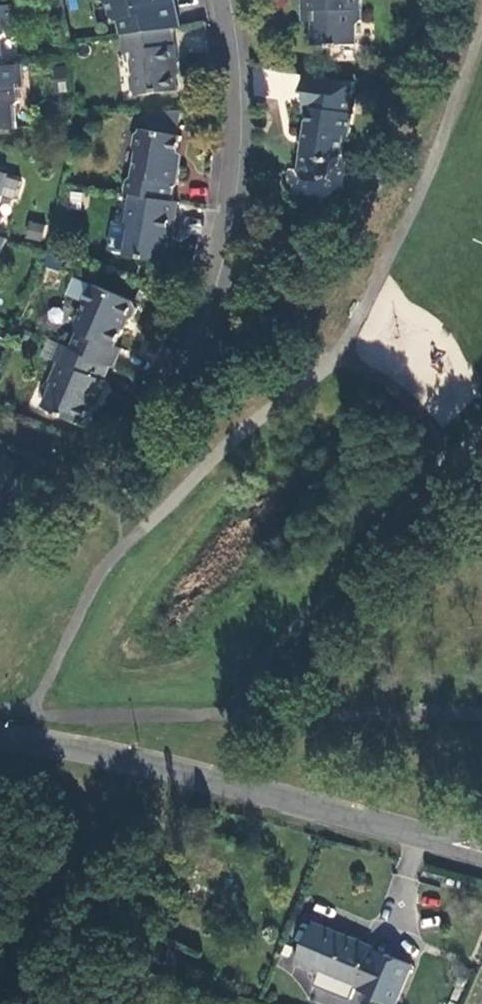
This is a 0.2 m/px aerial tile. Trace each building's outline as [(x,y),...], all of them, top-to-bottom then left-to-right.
[(103,3),(109,7),(111,19),(117,23),(118,23),(121,37),(123,56),(133,54),(135,74),(131,78),(133,94),(138,98),(178,93),(175,66),(178,65),(175,48),(174,48),(172,32),(180,31),(180,30),(173,0),(169,0),(157,3),(156,0),(102,0),(103,3)] [(307,12),(306,0),(302,0),(302,23),(312,23),(312,12),(307,12)] [(307,12),(312,12),(312,23),(312,46),(329,46),(329,50),(338,50),(338,46),(355,46),(355,28),(360,22),(359,0),(306,0),(307,12)] [(0,8),(0,68),(4,67),(1,40),(5,35),(4,26),(12,25),(11,7),(0,8)] [(0,68),(0,132),(17,130),(15,108),(19,103),(17,86),(24,85),(22,66),(4,67),(0,68)] [(69,69),(56,70),(59,93),(71,91),(69,69)] [(343,83),(302,76),(300,94),(304,94),(300,121),(304,122),(302,138),(308,139),(306,149),(300,148),(297,172),(303,180),(318,182),(326,176),(328,161),(334,161),(340,157),(342,138),(348,139),(353,101),(351,100),(341,99),(343,83)] [(353,84),(343,83),(341,99),(351,100),(353,84)] [(127,182),(125,194),(130,195),(172,202),(175,185),(177,185),(180,167),(175,166),(180,137),(140,130),(139,132),(134,136),(132,149),(136,154),(132,178),(127,182)] [(302,138),(300,137),(299,148),(300,148),(306,149),(308,139),(302,138)] [(0,173),(0,203),(8,176),(0,173)] [(172,202),(130,195),(125,225),(129,230),(125,256),(164,263),(169,234),(173,234),(178,203),(172,202)] [(44,240),(46,224),(27,222),(25,238),(44,240)] [(78,333),(71,350),(109,366),(114,368),(122,350),(115,347),(126,322),(132,320),(136,309),(134,303),(92,285),(75,326),(78,333)] [(71,350),(59,345),(52,361),(58,363),(49,384),(52,385),(42,408),(82,425),(91,405),(89,404),(92,397),(97,399),(105,382),(102,381),(109,366),(71,350)] [(312,925),(295,966),(320,976),(317,983),(354,998),(357,991),(388,1003),(399,1003),(414,968),(388,957),(385,963),(371,957),(374,951),(312,925)] [(388,957),(374,951),(371,957),(385,963),(388,957)]
